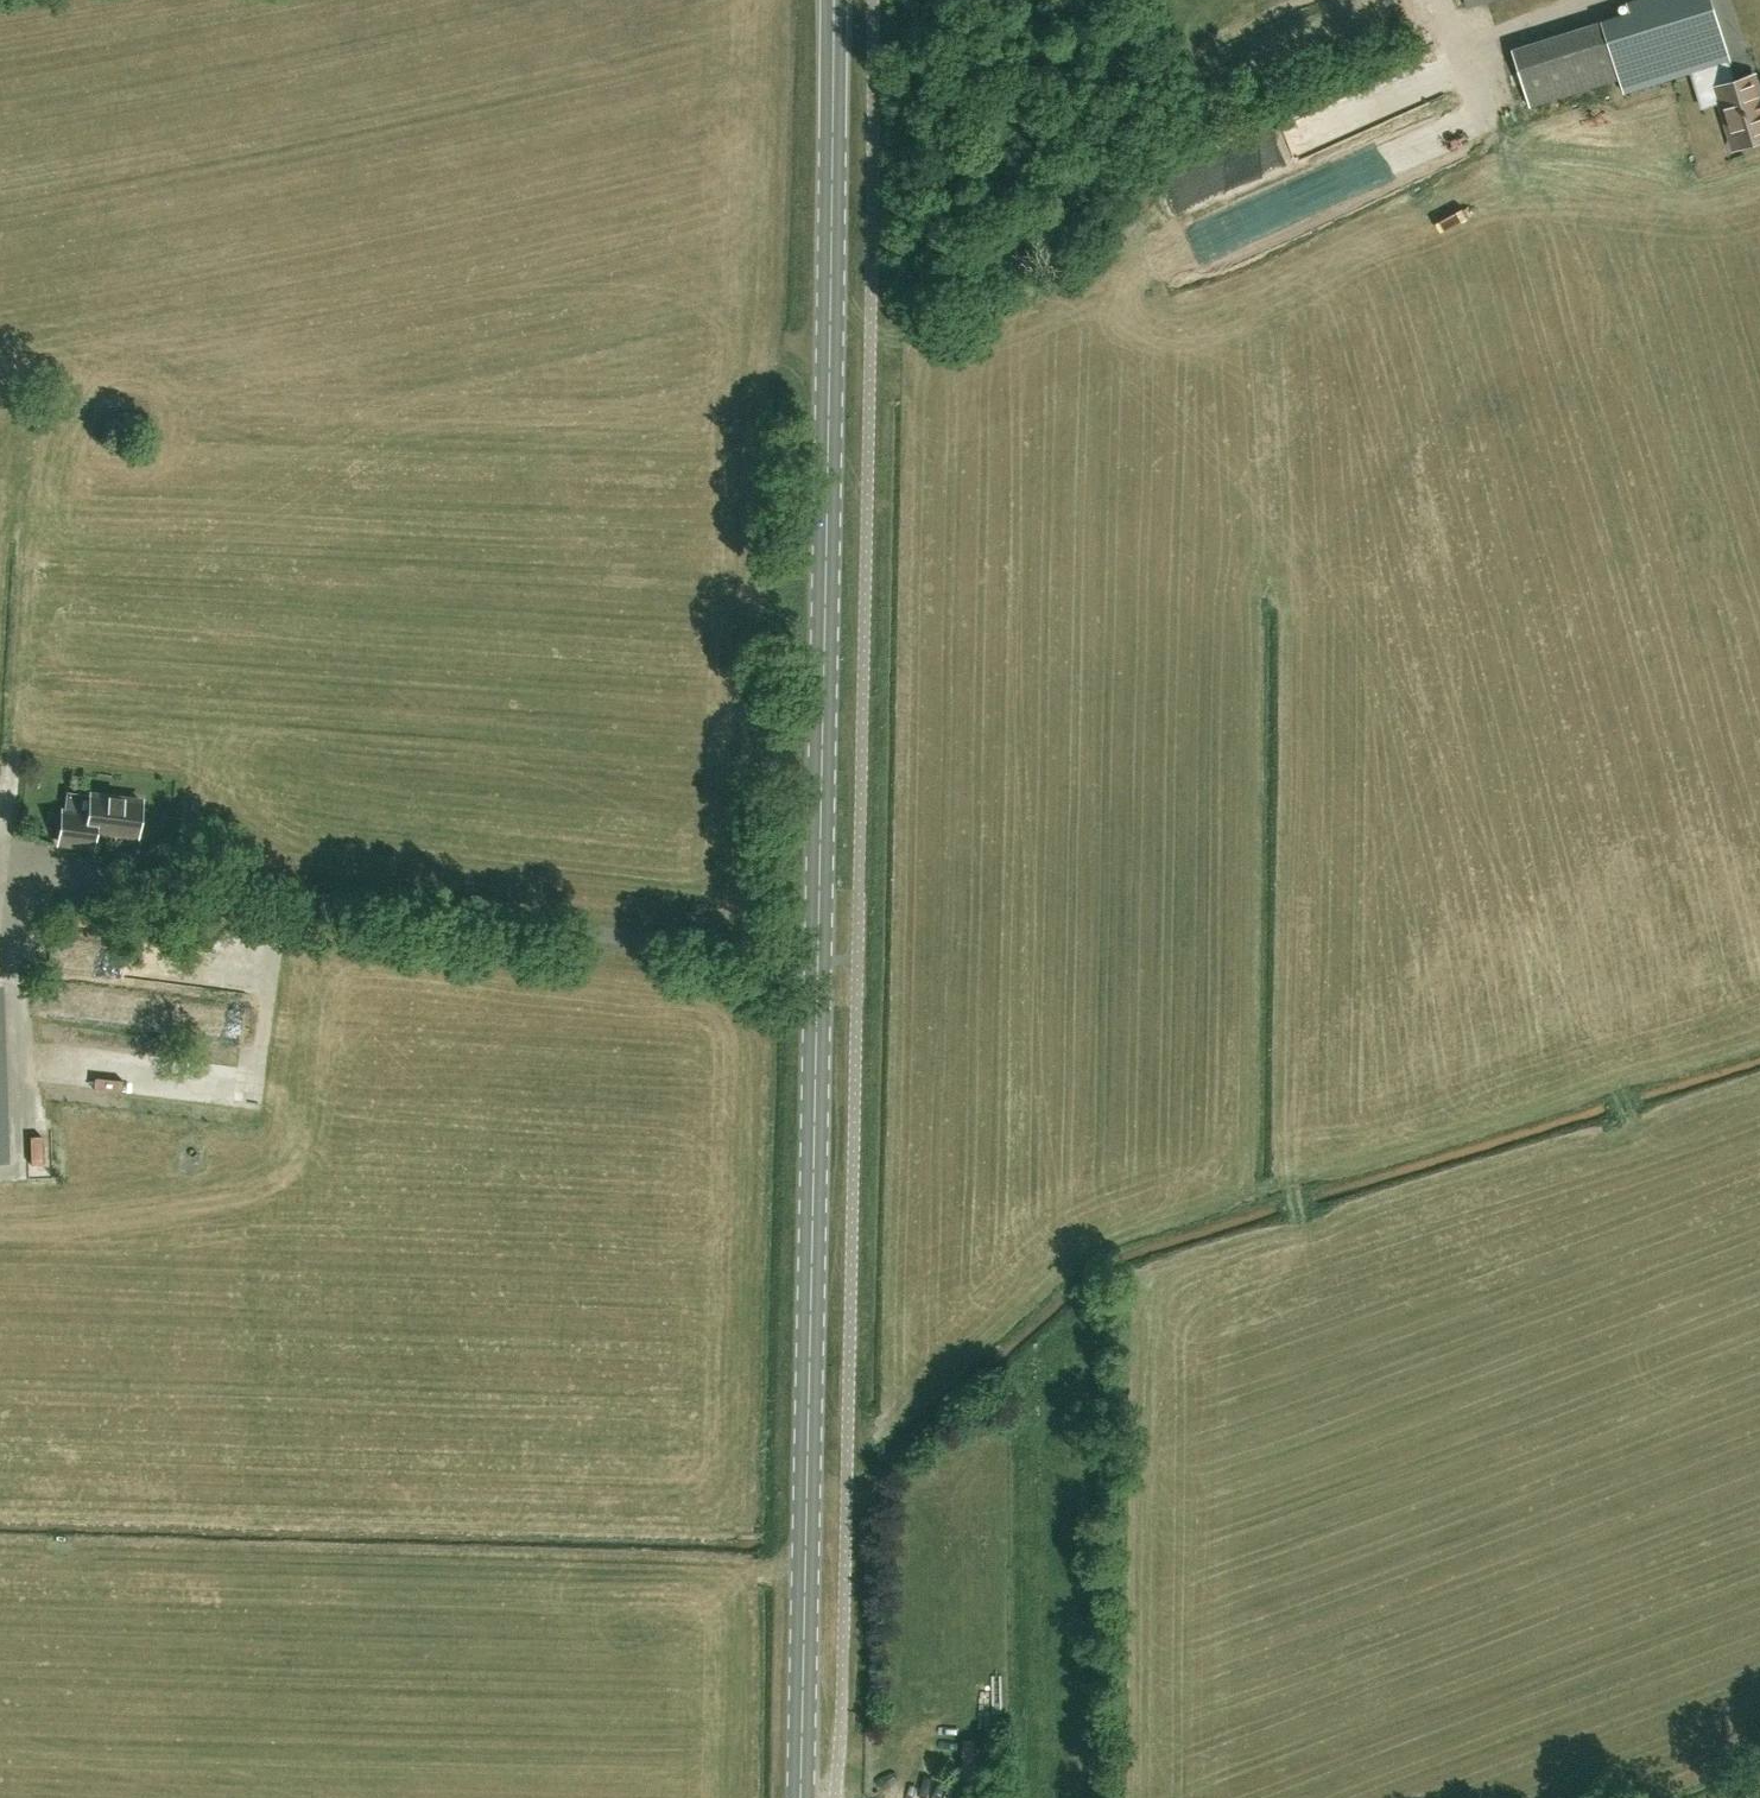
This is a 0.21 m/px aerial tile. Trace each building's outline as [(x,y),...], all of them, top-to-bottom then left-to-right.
[(1692,73),(1710,67),(1735,149),(1759,141),(1759,91),(1755,77),(1733,84),(1726,62),(1730,61),(1711,0),(1641,0),(1629,4),(1655,84),(1692,73)] [(1575,13),(1513,33),(1519,49),(1581,29),(1575,13)] [(1540,105),(1620,82),(1604,25),(1524,47),(1540,105)] [(1328,112),(1340,138),(1384,118),(1372,91),(1328,112)] [(94,831),(136,836),(137,831),(141,828),(142,818),(139,814),(141,801),(91,794),(89,814),(63,811),(59,842),(92,847),(94,831)] [(56,968),(91,969),(92,940),(57,939),(56,968)]
